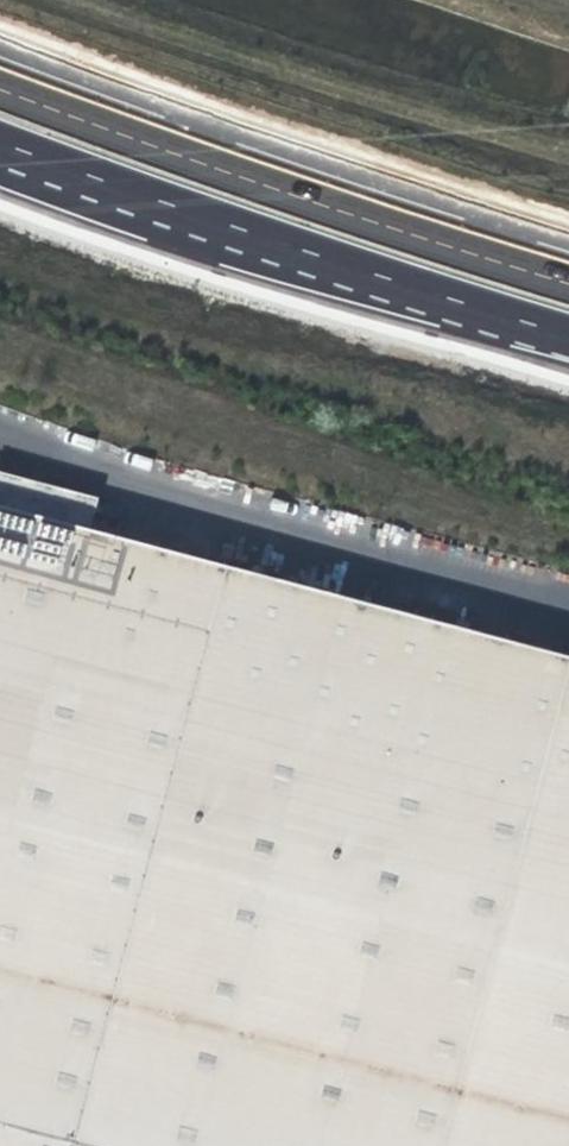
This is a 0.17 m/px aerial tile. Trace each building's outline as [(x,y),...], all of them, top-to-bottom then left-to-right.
[(98,499),(0,472),(0,507),(90,530),(98,499)] [(90,530),(0,507),(0,1145),(568,1145),(568,658),(90,530)]
